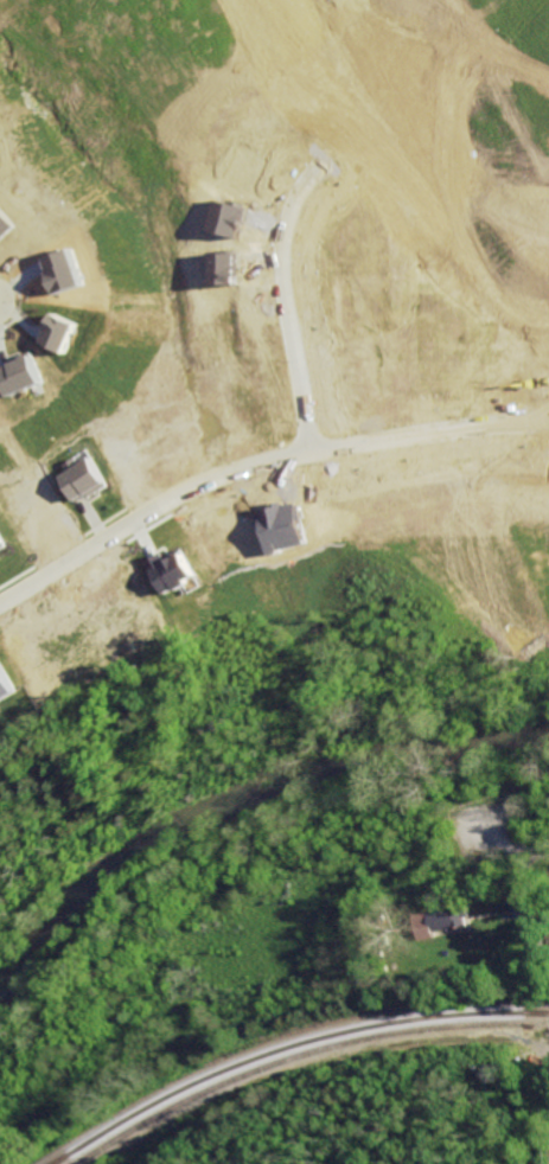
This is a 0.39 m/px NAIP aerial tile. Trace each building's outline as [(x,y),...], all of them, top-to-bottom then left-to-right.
[(58,478),(69,497),(84,487),(87,492),(103,481),(88,455),(77,462),(72,455),(60,462),(66,473),(58,478)] [(167,594),(177,589),(178,590),(190,583),(189,580),(197,575),(184,551),(167,559),(162,552),(148,561),(167,594)] [(11,690),(0,671),(0,696),(11,690)] [(432,930),(465,928),(464,908),(431,909),(432,930)]
